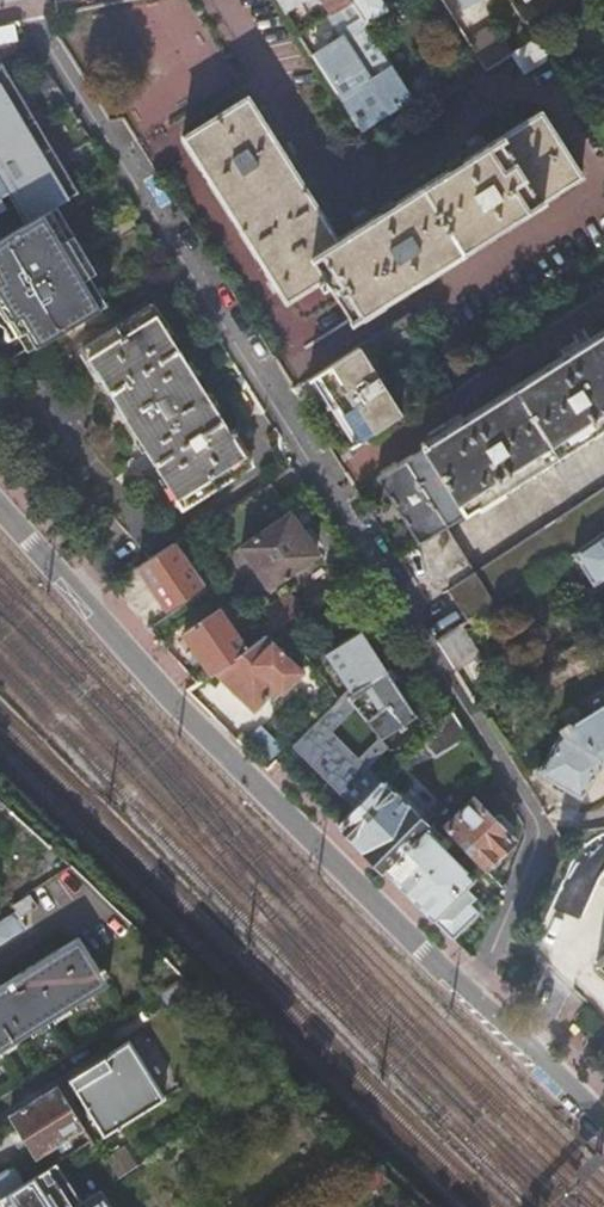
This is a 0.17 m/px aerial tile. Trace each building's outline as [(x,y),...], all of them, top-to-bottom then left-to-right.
[(284,12),(304,0),(277,0),(284,12)] [(331,13),(328,14),(342,37),(312,55),(360,131),(412,98),(363,22),(349,0),(323,0),(331,13)] [(363,22),(386,8),(381,0),(349,0),(363,22)] [(487,71),(512,55),(493,25),(467,41),(487,71)] [(576,43),(566,28),(540,44),(546,53),(547,55),(550,59),(576,43)] [(540,44),(537,39),(512,55),(523,71),(547,55),(546,53),(540,44)] [(84,189),(65,158),(57,162),(23,109),(31,104),(4,60),(0,66),(0,239),(53,207),(60,203),(84,189)] [(349,322),(580,174),(539,110),(332,239),(243,98),(178,139),(283,302),(315,281),(320,289),(325,285),(349,322)] [(57,162),(65,158),(31,104),(23,109),(57,162)] [(603,143),(603,115),(591,123),(603,143)] [(53,207),(76,245),(84,241),(60,203),(53,207)] [(111,301),(76,245),(53,207),(0,239),(0,301),(20,334),(28,330),(37,345),(111,301)] [(20,334),(0,301),(0,322),(9,328),(14,338),(20,334)] [(181,508),(248,467),(230,439),(235,435),(231,429),(225,432),(147,308),(80,349),(181,508)] [(29,350),(37,345),(28,330),(20,334),(29,350)] [(418,544),(603,426),(603,333),(427,445),(424,441),(420,444),(422,448),(376,477),(418,544)] [(316,373),(359,441),(401,412),(357,346),(316,373)] [(603,487),(446,589),(467,622),(574,554),(603,533),(603,488),(603,487)] [(289,516),(240,548),(267,588),(315,555),(289,516)] [(574,554),(594,586),(603,579),(603,533),(574,554)] [(196,560),(182,539),(138,568),(165,608),(200,585),(187,566),(196,560)] [(274,630),(280,626),(300,612),(289,595),(262,613),(274,630)] [(183,634),(211,675),(214,672),(246,650),(217,611),(183,634)] [(459,627),(432,644),(449,672),(477,655),(459,627)] [(413,717),(359,632),(317,658),(372,743),(413,717)] [(246,650),(214,672),(252,710),(273,687),(280,694),(301,672),(265,637),(246,650)] [(569,726),(568,724),(559,730),(562,734),(537,774),(580,799),(601,765),(603,767),(603,704),(569,726)] [(468,737),(451,710),(419,744),(464,791),(467,788),(437,757),(468,737)] [(282,746),(261,725),(248,738),(270,759),(282,746)] [(378,784),(336,826),(359,849),(383,873),(424,832),(425,831),(378,784)] [(472,801),(442,832),(482,871),(512,842),(508,837),(513,832),(512,828),(502,817),(497,816),(492,821),(472,801)] [(424,832),(383,873),(407,896),(451,940),(477,914),(466,904),(473,898),(464,889),(472,881),(424,832)] [(27,891),(10,902),(14,909),(0,919),(0,942),(26,925),(20,916),(36,905),(27,891)] [(106,981),(100,972),(104,970),(101,964),(96,967),(76,935),(0,982),(0,1047),(106,981)] [(199,990),(185,975),(159,991),(170,1008),(199,990)] [(128,1041),(67,1078),(102,1134),(163,1097),(128,1041)] [(82,1127),(56,1085),(7,1115),(34,1157),(82,1127)] [(115,1180),(138,1165),(125,1146),(103,1160),(115,1180)] [(0,1193),(0,1206),(113,1206),(101,1189),(83,1201),(55,1158),(21,1179),(0,1193)] [(0,1168),(0,1193),(21,1179),(10,1162),(0,1168)]
